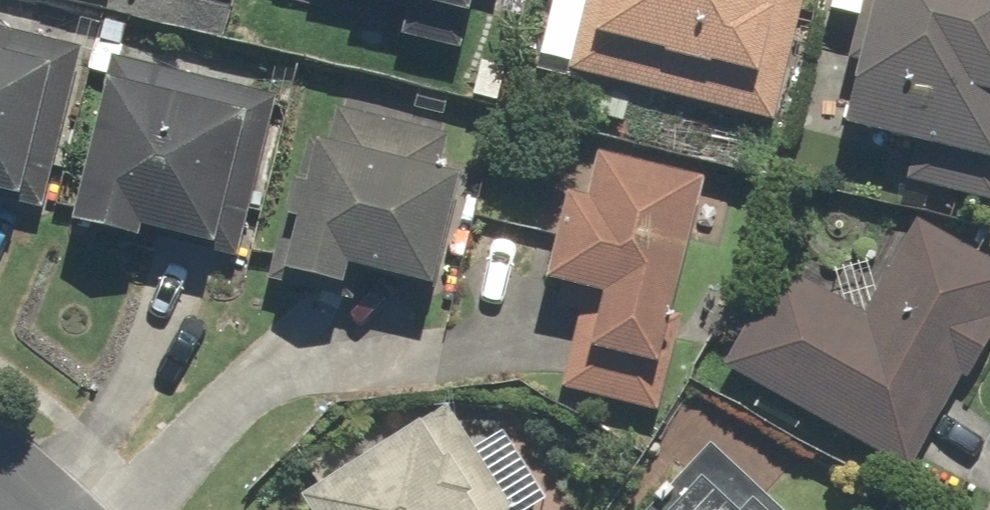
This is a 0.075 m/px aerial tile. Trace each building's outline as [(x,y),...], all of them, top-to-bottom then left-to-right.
[(492,108),(498,75),(507,77),(521,0),(330,0),(401,13),(395,45),(476,59),(468,104),(492,108)] [(567,80),(769,126),(797,0),(585,0),(567,80)] [(826,15),(862,23),(839,132),(828,129),(817,177),(882,191),(883,184),(989,208),(989,0),(830,0),(826,15)] [(40,211),(50,165),(76,54),(0,36),(0,201),(40,211)] [(271,104),(107,62),(64,228),(134,246),(137,236),(231,260),(271,104)] [(439,136),(342,114),(336,113),(327,153),(294,145),(263,283),(342,301),(347,278),(425,295),(451,180),(430,176),(439,136)] [(701,179),(593,157),(583,205),(557,200),(540,286),(579,294),(560,389),(656,408),(701,179)] [(916,220),(860,316),(779,269),(723,365),(908,471),(962,378),(968,382),(989,344),(989,263),(916,220)] [(446,403),(285,508),(287,509),(516,509),(446,403)] [(711,447),(651,509),(778,509),(711,447)]
